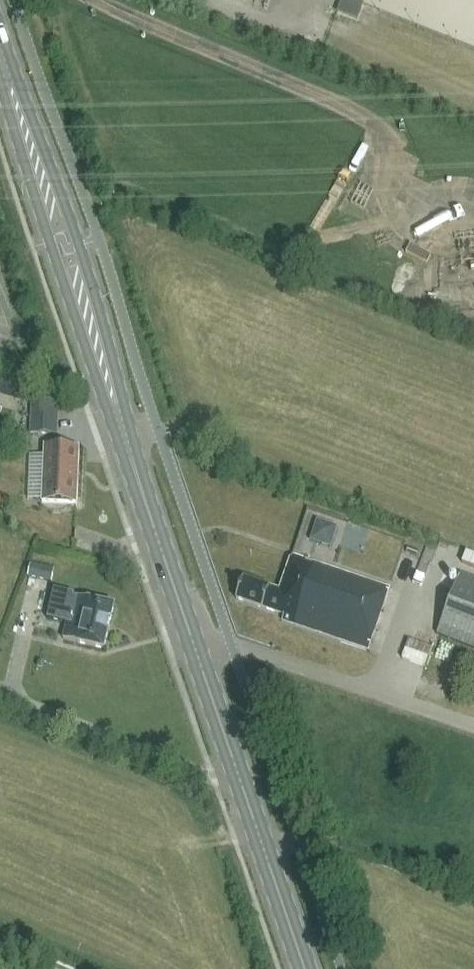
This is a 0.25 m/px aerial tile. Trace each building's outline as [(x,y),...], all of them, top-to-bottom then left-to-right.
[(5,381),(1,393),(27,401),(31,390),(5,381)] [(33,402),(30,434),(47,435),(55,436),(57,404),(33,402)] [(44,501),(76,503),(79,449),(47,447),(44,501)] [(321,518),(314,539),(336,546),(342,525),(321,518)] [(369,650),(390,589),(293,555),(281,590),(244,577),(237,599),(285,615),(283,620),(369,650)] [(51,582),(54,570),(30,565),(28,577),(51,582)] [(438,635),(473,649),(473,580),(460,575),(438,635)] [(54,589),(47,619),(68,624),(64,639),(104,648),(115,605),(74,596),(75,594),(54,589)]
